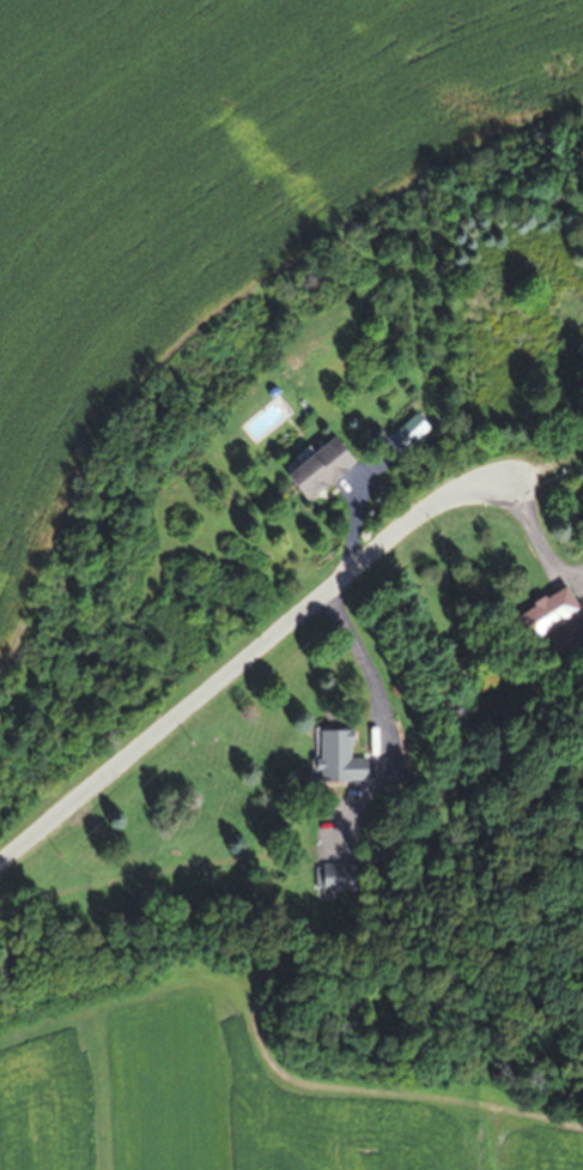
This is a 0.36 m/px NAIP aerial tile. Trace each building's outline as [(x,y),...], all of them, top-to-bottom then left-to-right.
[(275,474),(296,506),(354,469),(333,436),(275,474)] [(582,633),(582,611),(573,600),(562,609),(582,633)] [(310,728),(312,782),(363,780),(361,726),(310,728)]
